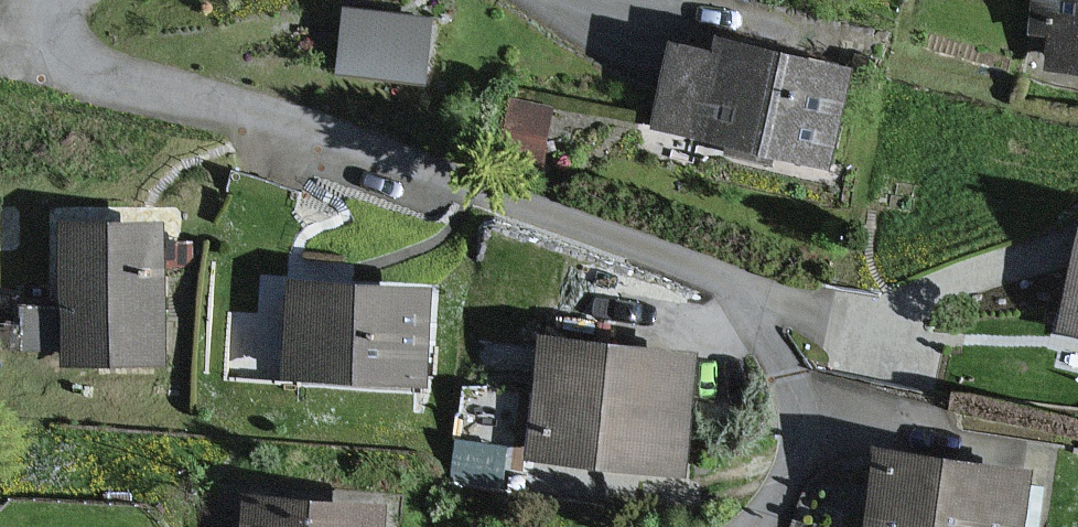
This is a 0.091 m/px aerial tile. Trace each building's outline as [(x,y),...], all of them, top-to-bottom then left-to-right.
[(336,65),(429,70),(433,4),(356,0),(340,0),(336,65)] [(1032,32),(1055,35),(1050,69),(1077,73),(1077,0),(1036,0),(1032,32)] [(854,74),(722,37),(716,56),(674,44),(650,129),(825,178),(854,74)] [(164,225),(55,221),(49,368),(158,373),(164,225)] [(1057,323),(1077,328),(1077,242),(1057,323)] [(425,292),(280,284),(275,383),(419,391),(425,292)] [(698,354),(540,334),(523,464),(681,484),(698,354)] [(870,445),(858,526),(1029,526),(1037,470),(870,445)] [(248,495),(245,526),(385,526),(387,508),(248,495)]
